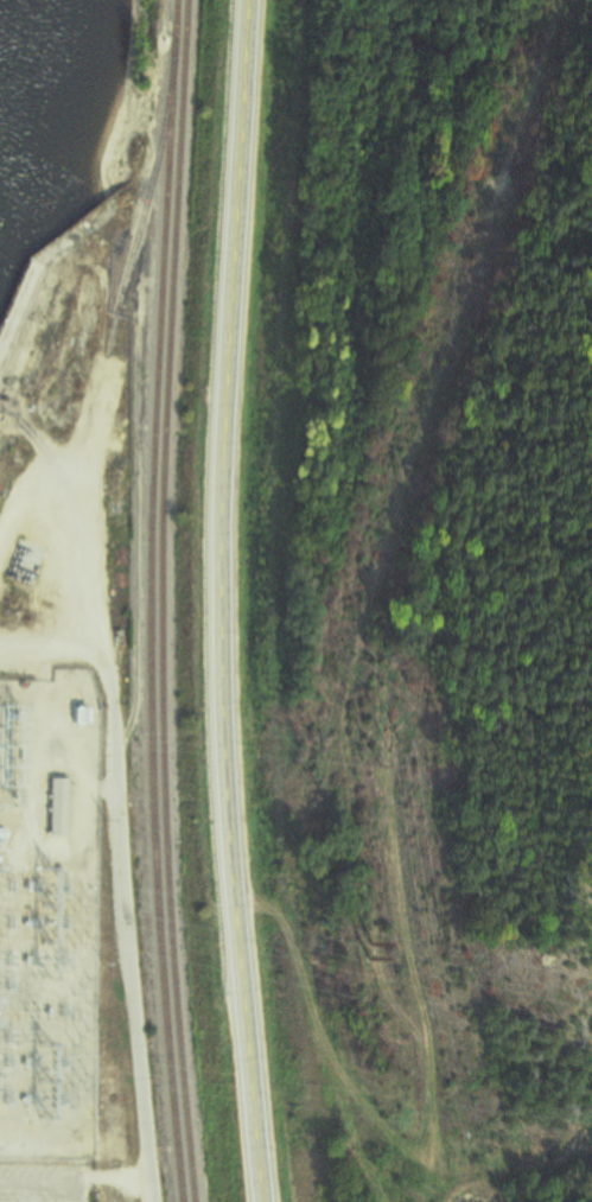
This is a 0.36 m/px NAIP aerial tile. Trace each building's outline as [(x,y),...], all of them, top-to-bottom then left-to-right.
[(71,780),(53,780),(53,838),(71,838),(71,780)]
